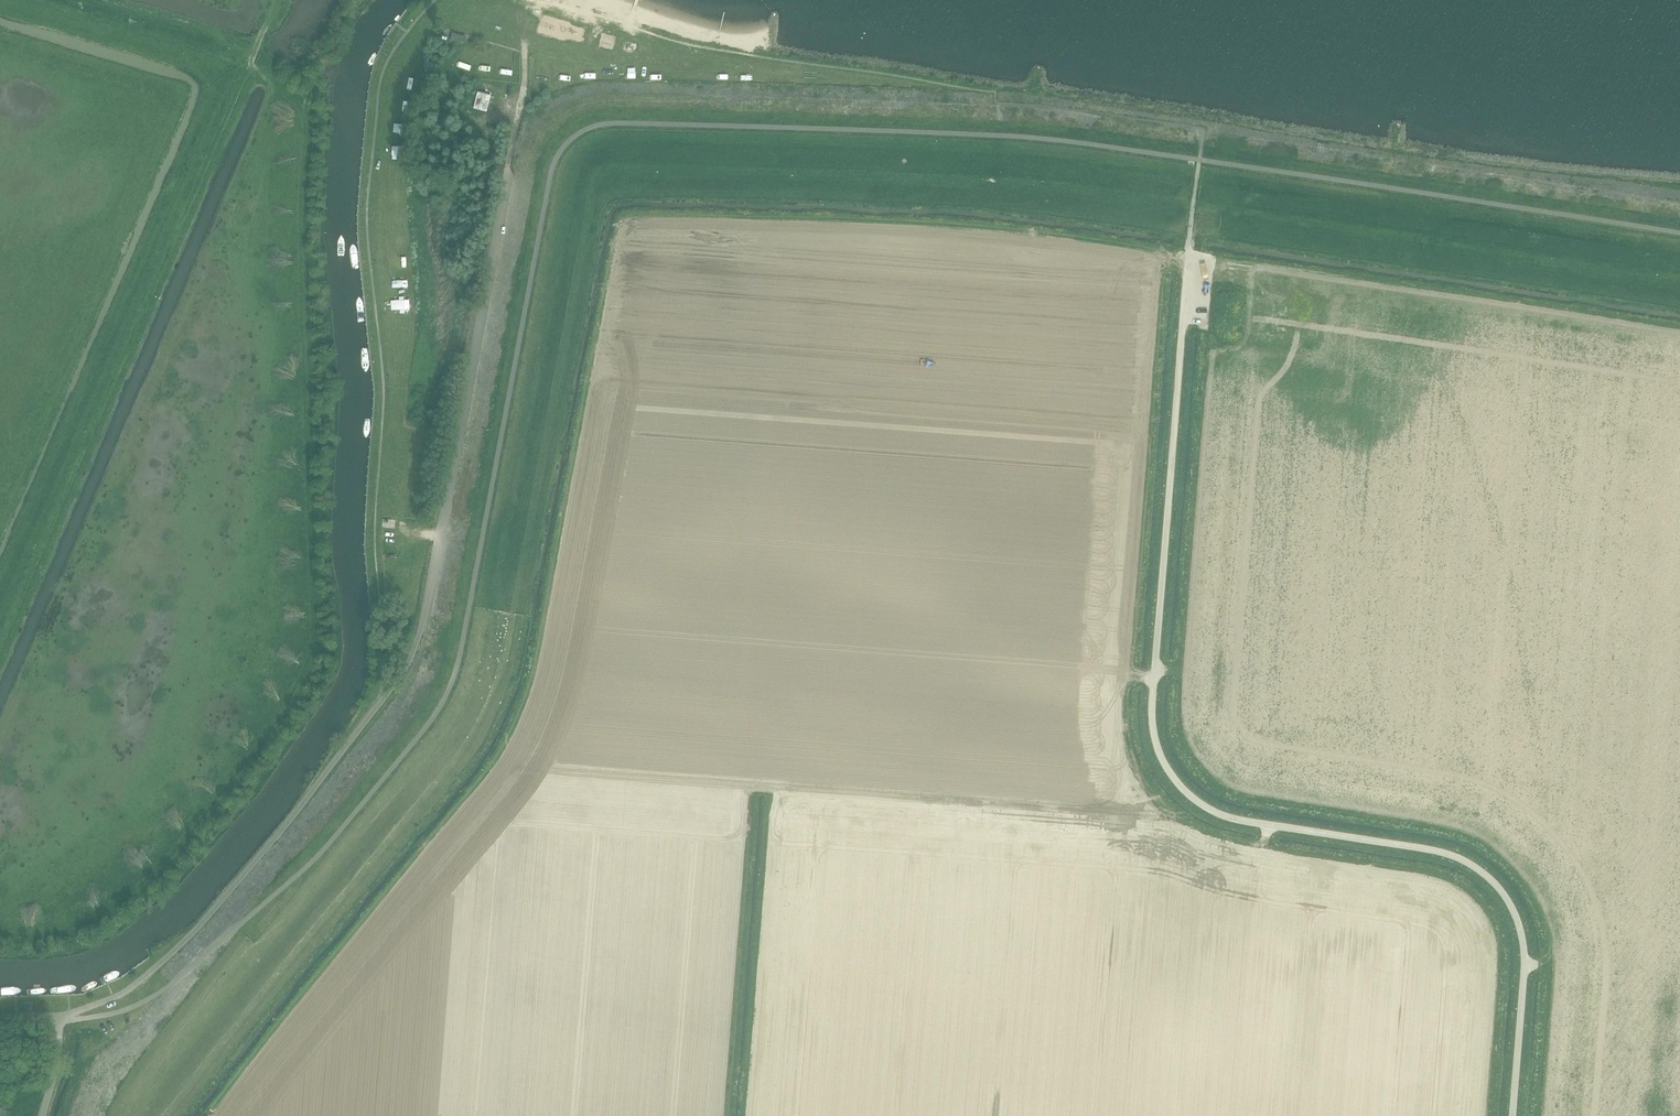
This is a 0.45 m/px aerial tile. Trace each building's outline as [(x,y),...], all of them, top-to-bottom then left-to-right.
[(450,39),(465,44),(467,39),(452,33),(450,39)] [(491,95),(477,91),(473,108),(486,112),(491,95)]
